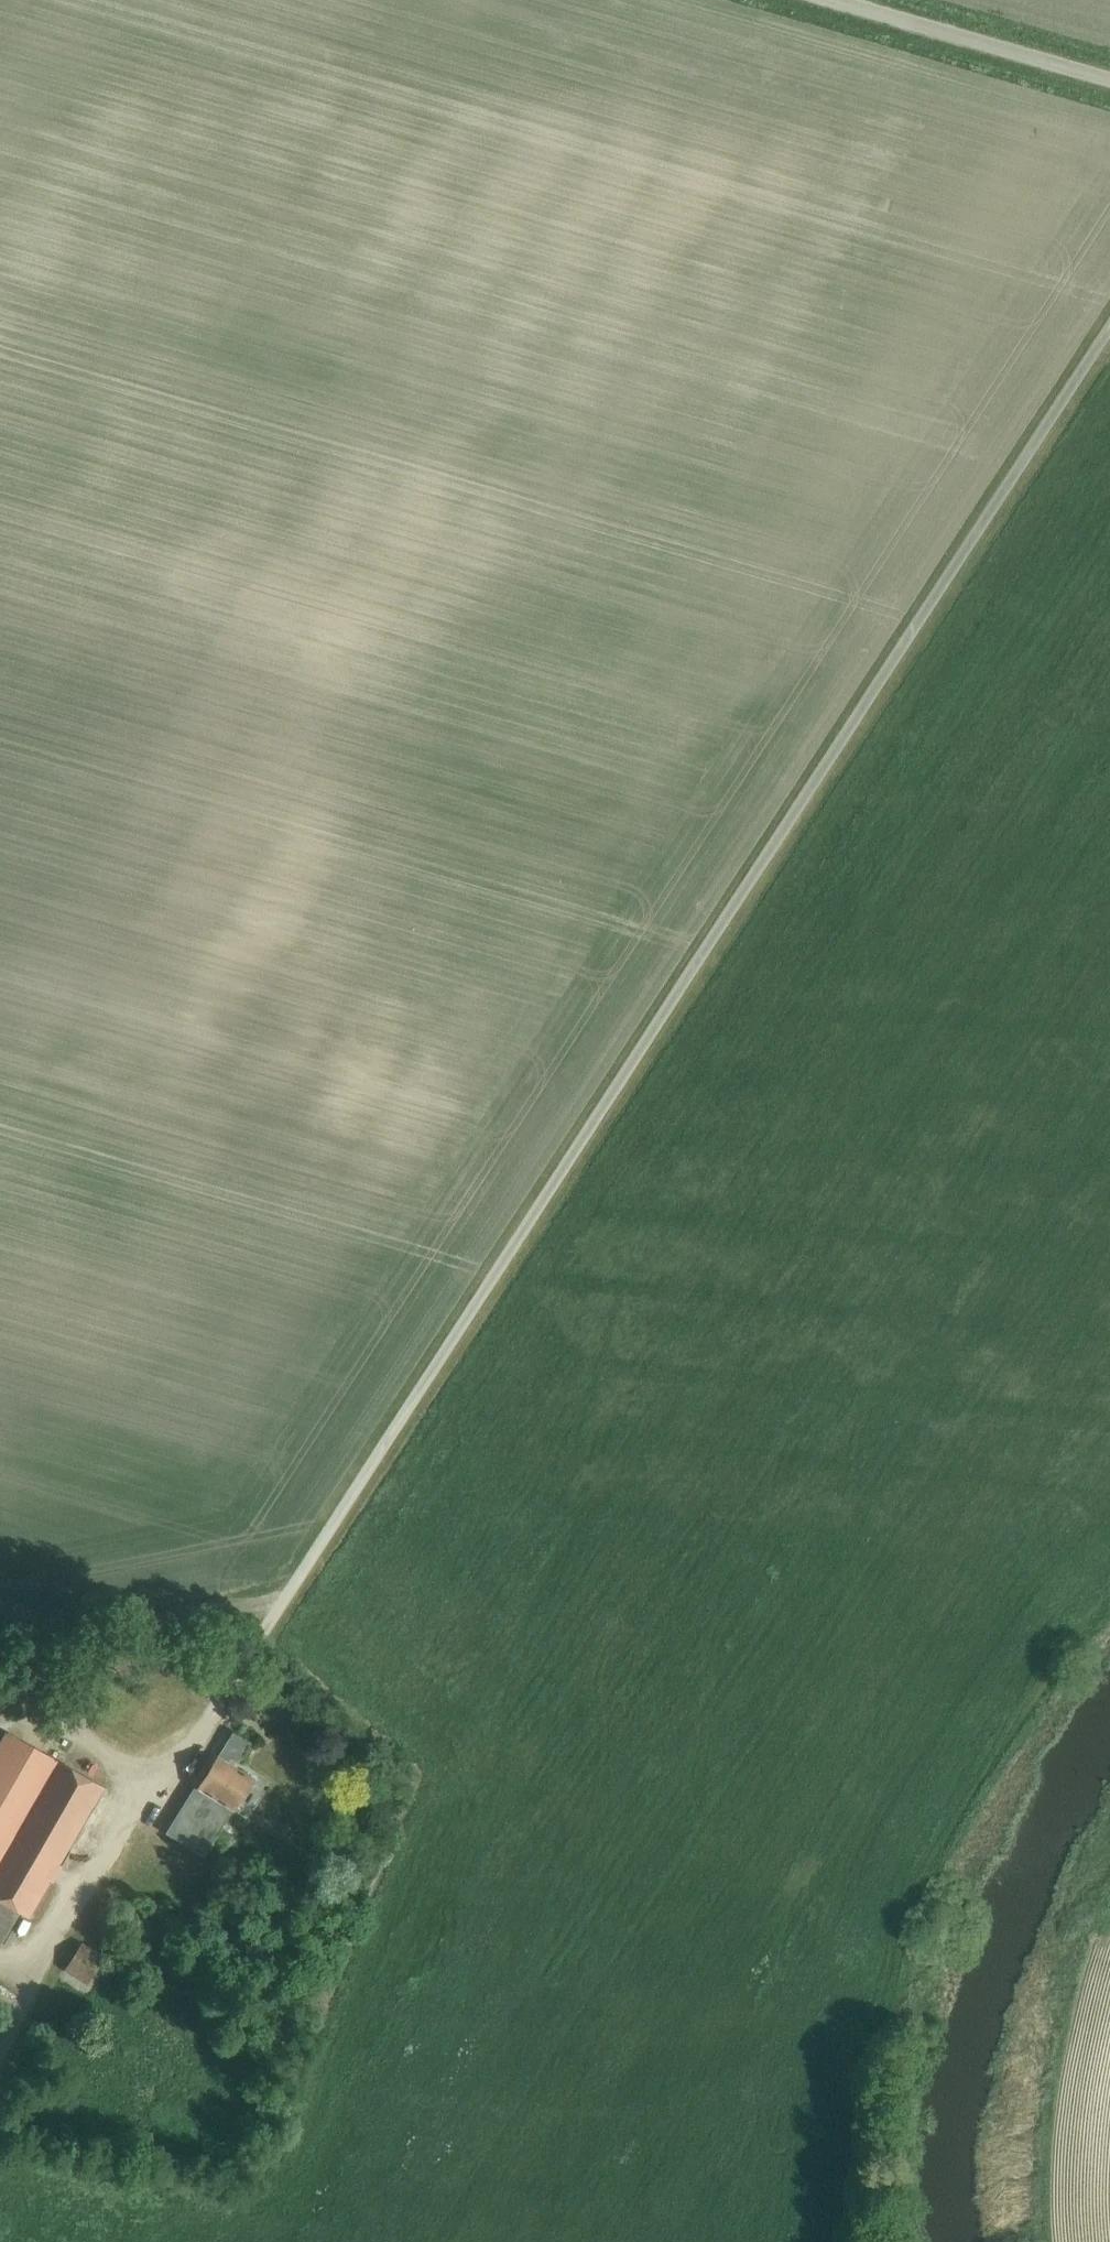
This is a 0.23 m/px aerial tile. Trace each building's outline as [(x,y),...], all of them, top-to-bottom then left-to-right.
[(6,1731),(0,1741),(0,1863),(58,1761),(6,1731)] [(202,1857),(231,1810),(232,1811),(252,1778),(234,1767),(249,1743),(232,1733),(197,1789),(194,1787),(165,1834),(202,1857)] [(0,1863),(0,1943),(1,1944),(18,1912),(29,1918),(104,1788),(58,1761),(0,1863)] [(81,1942),(64,1969),(86,1983),(103,1956),(81,1942)]
